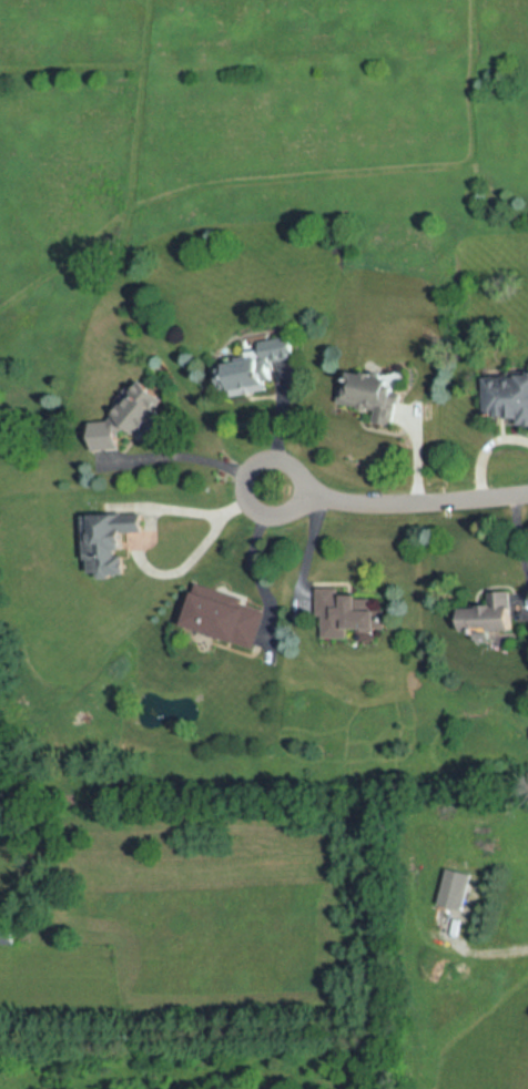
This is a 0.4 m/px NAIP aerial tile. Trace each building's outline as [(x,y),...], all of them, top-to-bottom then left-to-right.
[(234,396),(278,388),(274,363),(302,358),(297,332),(248,341),(250,354),(227,358),(234,396)] [(398,426),(405,377),(355,370),(350,405),(379,410),(377,422),(398,426)] [(491,374),(491,415),(524,415),(524,426),(527,426),(527,374),(491,374)] [(125,449),(125,436),(161,437),(162,384),(133,384),(132,406),(113,406),(113,423),(99,423),(99,448),(125,449)] [(91,516),(94,577),(127,575),(124,514),(91,516)] [(189,628),(258,646),(268,608),(199,590),(189,628)] [(320,638),(351,639),(352,629),(384,629),(385,610),(364,609),(365,592),(321,591),(320,638)] [(462,632),(517,631),(517,592),(490,592),(490,607),(461,607),(462,632)] [(474,875),(448,869),(439,906),(466,912),(474,875)]
